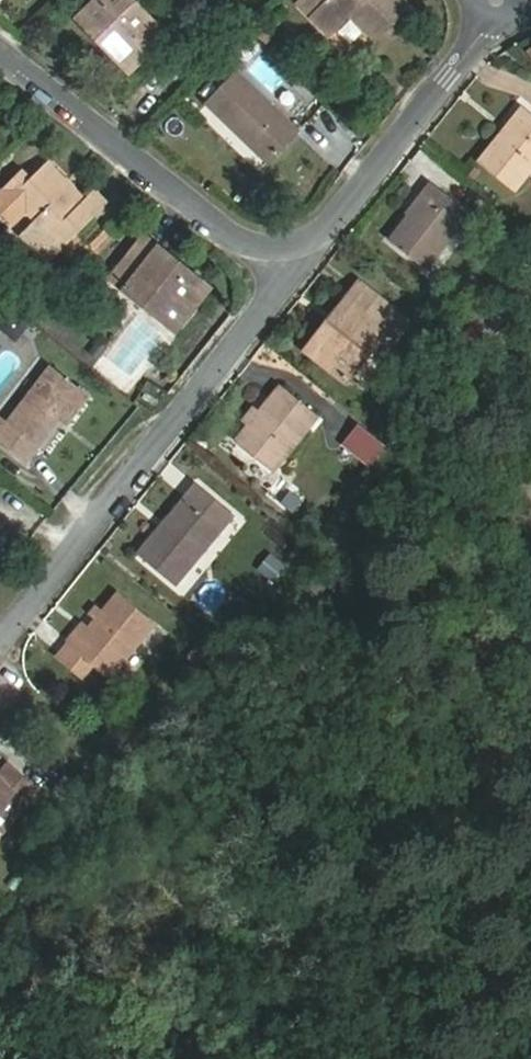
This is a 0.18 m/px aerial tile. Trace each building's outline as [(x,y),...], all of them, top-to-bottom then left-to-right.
[(137,65),(167,36),(132,0),(98,0),(79,19),(94,34),(101,27),(137,65)] [(330,35),(351,14),(376,40),(410,7),(403,0),(303,0),(299,4),(330,35)] [(238,73),(207,104),(269,163),(299,132),(238,73)] [(530,170),(530,116),(523,110),(481,161),(516,189),(530,170)] [(38,221),(64,247),(77,235),(105,207),(92,193),(84,201),(47,164),(30,180),(23,174),(0,197),(0,208),(14,222),(26,210),(38,221)] [(433,183),(411,211),(413,213),(390,242),(426,270),(471,214),(433,183)] [(88,246),(93,250),(111,232),(107,228),(88,246)] [(93,250),(97,255),(115,236),(111,232),(93,250)] [(64,247),(61,250),(74,263),(89,248),(77,235),(64,247)] [(172,268),(176,263),(145,238),(112,279),(177,330),(205,294),(172,268)] [(337,321),(311,353),(347,381),(388,329),(397,336),(408,322),(359,283),(332,317),(337,321)] [(97,343),(88,353),(99,361),(107,351),(97,343)] [(89,397),(51,368),(7,423),(0,418),(0,444),(26,464),(60,419),(67,424),(89,397)] [(282,386),(237,442),(274,472),(318,416),(282,386)] [(346,441),(373,463),(386,446),(360,425),(346,441)] [(197,484),(139,555),(175,586),(235,515),(197,484)] [(96,619),(74,646),(69,642),(57,656),(84,678),(96,664),(111,677),(155,626),(117,594),(102,612),(96,607),(90,613),(96,619)] [(46,683),(37,702),(53,709),(62,690),(46,683)] [(55,775),(29,754),(19,766),(44,787),(55,775)] [(11,794),(25,806),(36,791),(8,767),(0,776),(0,808),(11,794)] [(0,808),(0,830),(3,832),(25,806),(11,794),(0,808)]
